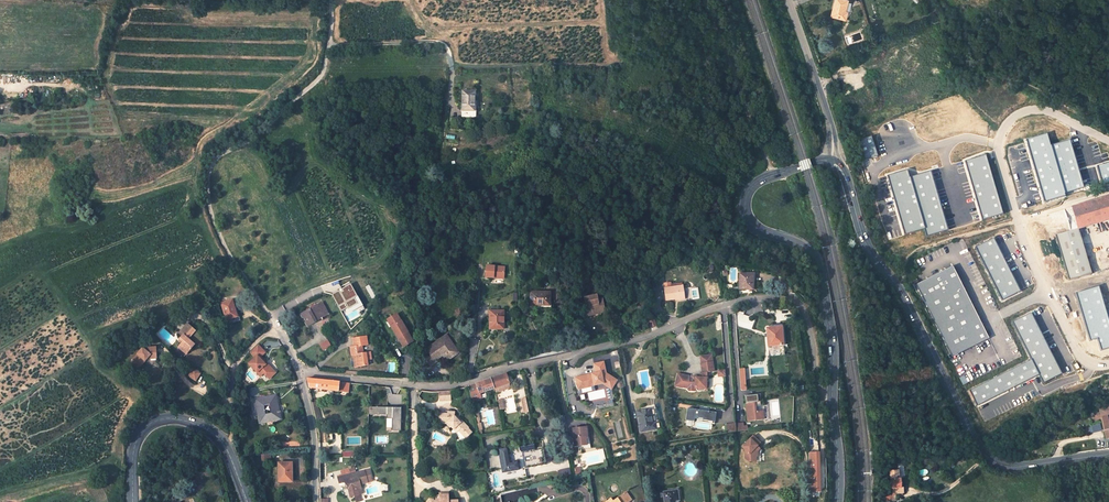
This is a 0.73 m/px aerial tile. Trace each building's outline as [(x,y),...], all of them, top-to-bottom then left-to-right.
[(848,0),(846,0),(836,0),(831,17),(847,21),(848,13),(845,12),(848,0)] [(464,111),(476,111),(476,91),(464,90),(464,111)] [(867,137),(855,141),(861,159),(873,155),(867,137)] [(980,156),(961,161),(977,219),(997,213),(980,156)] [(903,171),(884,177),(902,235),(921,230),(903,171)] [(942,229),(925,172),(906,178),(923,234),(942,229)] [(1062,210),(1068,232),(1077,229),(1108,220),(1108,196),(1062,210)] [(1068,232),(1062,210),(1048,214),(1054,236),(1068,232)] [(1077,229),(1068,232),(1054,236),(1068,281),(1090,275),(1077,229)] [(992,238),(974,247),(1001,302),(1019,293),(992,238)] [(952,265),(916,284),(951,356),(987,338),(952,265)] [(503,281),(504,270),(486,268),(485,280),(503,281)] [(740,273),(740,286),(754,286),(754,273),(740,273)] [(672,282),(663,284),(665,294),(664,294),(664,300),(678,297),(678,299),(685,297),(684,296),(683,286),(673,288),(672,282)] [(359,297),(352,284),(332,294),(338,307),(346,304),(347,307),(349,309),(358,305),(355,299),(359,297)] [(683,286),(684,296),(693,295),(691,285),(683,286)] [(550,292),(531,292),(531,305),(537,305),(537,304),(549,305),(549,299),(550,292)] [(585,301),(588,312),(600,309),(601,312),(605,311),(603,304),(599,305),(598,301),(597,298),(595,298),(594,296),(591,297),(591,299),(585,301)] [(232,300),(222,303),(226,319),(237,315),(232,300)] [(318,304),(325,316),(329,314),(322,302),(318,304)] [(309,310),(302,314),(309,326),(317,321),(315,319),(317,318),(318,320),(325,316),(318,304),(311,308),(312,309),(309,310)] [(503,329),(503,312),(490,311),(490,329),(503,329)] [(398,336),(403,342),(410,337),(395,312),(387,317),(391,324),(390,324),(390,325),(390,326),(390,327),(390,328),(390,329),(390,330),(390,331),(391,331),(391,332),(391,333),(392,333),(392,334),(393,334),(393,335),(394,335),(395,335),(396,335),(396,336),(397,336),(398,336)] [(1028,314),(1011,322),(1039,383),(1056,375),(1028,314)] [(196,330),(187,322),(178,332),(181,335),(178,338),(182,342),(177,347),(185,353),(193,344),(188,338),(196,330)] [(781,326),(766,328),(768,346),(783,344),(781,326)] [(450,333),(447,335),(451,342),(455,339),(450,333)] [(438,360),(436,358),(435,356),(442,351),(443,354),(448,359),(458,351),(451,342),(447,335),(436,343),(427,349),(431,355),(425,358),(430,366),(438,360)] [(366,337),(352,339),(353,347),(349,348),(350,357),(353,357),(355,368),(367,366),(367,364),(367,361),(365,353),(363,353),(362,346),(368,345),(366,337)] [(410,337),(403,342),(405,346),(412,341),(410,337)] [(324,342),(319,344),(323,351),(328,348),(324,342)] [(259,357),(265,351),(257,343),(253,347),(250,351),(255,357),(249,363),(260,375),(263,372),(269,378),(271,375),(271,368),(266,362),(265,363),(259,357)] [(156,347),(143,348),(130,362),(138,369),(146,359),(156,358),(156,347)] [(713,373),(711,356),(701,357),(701,364),(700,365),(701,373),(700,374),(699,379),(694,379),(694,380),(690,380),(690,379),(687,379),(688,376),(677,374),(675,384),(681,386),(681,387),(687,389),(687,390),(688,391),(693,391),(694,390),(694,389),(705,389),(705,379),(705,373),(713,373)] [(1026,359),(967,389),(974,404),(1034,373),(1026,359)] [(605,373),(603,361),(593,363),(596,375),(592,376),(592,374),(586,375),(587,377),(575,380),(577,389),(598,384),(597,382),(602,381),(607,384),(609,382),(613,385),(616,380),(605,373)] [(200,372),(193,368),(188,376),(195,380),(200,372)] [(490,379),(492,389),(508,384),(505,374),(490,379)] [(348,391),(349,382),(310,378),(309,378),(306,378),(307,380),(307,382),(308,387),(348,391)] [(476,384),(479,394),(480,394),(492,389),(490,379),(483,382),(476,384)] [(706,379),(705,379),(705,389),(694,389),(694,390),(693,391),(705,392),(706,390),(706,379)] [(470,397),(479,394),(476,384),(472,386),(468,387),(470,397)] [(599,388),(598,384),(577,389),(578,393),(599,388)] [(449,391),(438,392),(438,401),(450,401),(449,391)] [(471,403),(480,401),(481,399),(480,394),(479,394),(470,397),(471,403)] [(760,394),(745,396),(746,407),(749,407),(749,410),(747,410),(748,420),(764,419),(763,411),(761,411),(760,394)] [(275,418),(281,417),(278,403),(277,403),(276,395),(260,397),(261,400),(256,401),(257,407),(258,411),(253,412),(254,416),(258,415),(260,424),(275,421),(275,418)] [(400,429),(401,406),(368,406),(368,413),(386,414),(386,417),(392,417),(392,429),(400,429)] [(714,424),(716,412),(699,410),(698,411),(695,411),(695,409),(687,408),(686,419),(694,420),(694,419),(697,420),(702,420),(702,422),(714,424)] [(1098,411),(1101,421),(1107,420),(1106,416),(1108,415),(1108,408),(1098,411)] [(650,409),(637,412),(641,432),(656,429),(655,423),(653,423),(650,409)] [(455,414),(439,414),(439,423),(447,423),(453,429),(456,427),(463,434),(468,429),(455,417),(455,414)] [(743,423),(736,423),(737,431),(747,430),(747,426),(744,426),(743,423)] [(735,431),(734,424),(725,425),(726,432),(735,431)] [(585,427),(572,427),(574,445),(585,444),(584,437),(586,437),(585,427)] [(468,429),(463,434),(467,438),(472,432),(468,429)] [(755,437),(744,449),(746,451),(745,459),(748,462),(756,463),(756,458),(755,458),(755,454),(760,449),(758,447),(762,443),(755,437)] [(766,447),(762,443),(758,447),(760,449),(755,454),(755,458),(756,458),(759,459),(759,454),(766,447)] [(330,455),(329,447),(320,448),(320,456),(330,455)] [(508,447),(498,449),(502,473),(504,480),(527,476),(526,468),(519,469),(518,461),(510,463),(508,447)] [(819,492),(818,452),(808,453),(809,493),(819,492)] [(290,481),(291,463),(278,462),(277,481),(290,481)] [(342,475),(344,482),(347,481),(348,484),(347,485),(348,489),(349,488),(352,496),(355,495),(359,494),(355,481),(359,480),(360,484),(372,481),(369,469),(355,473),(355,471),(350,473),(342,475)] [(897,470),(890,471),(891,488),(899,488),(897,470)] [(662,493),(664,501),(678,501),(676,491),(662,493)] [(606,501),(627,501),(630,500),(624,492),(613,501),(610,499),(606,501)] [(881,494),(881,501),(895,501),(895,494),(895,493),(891,493),(881,494)]
